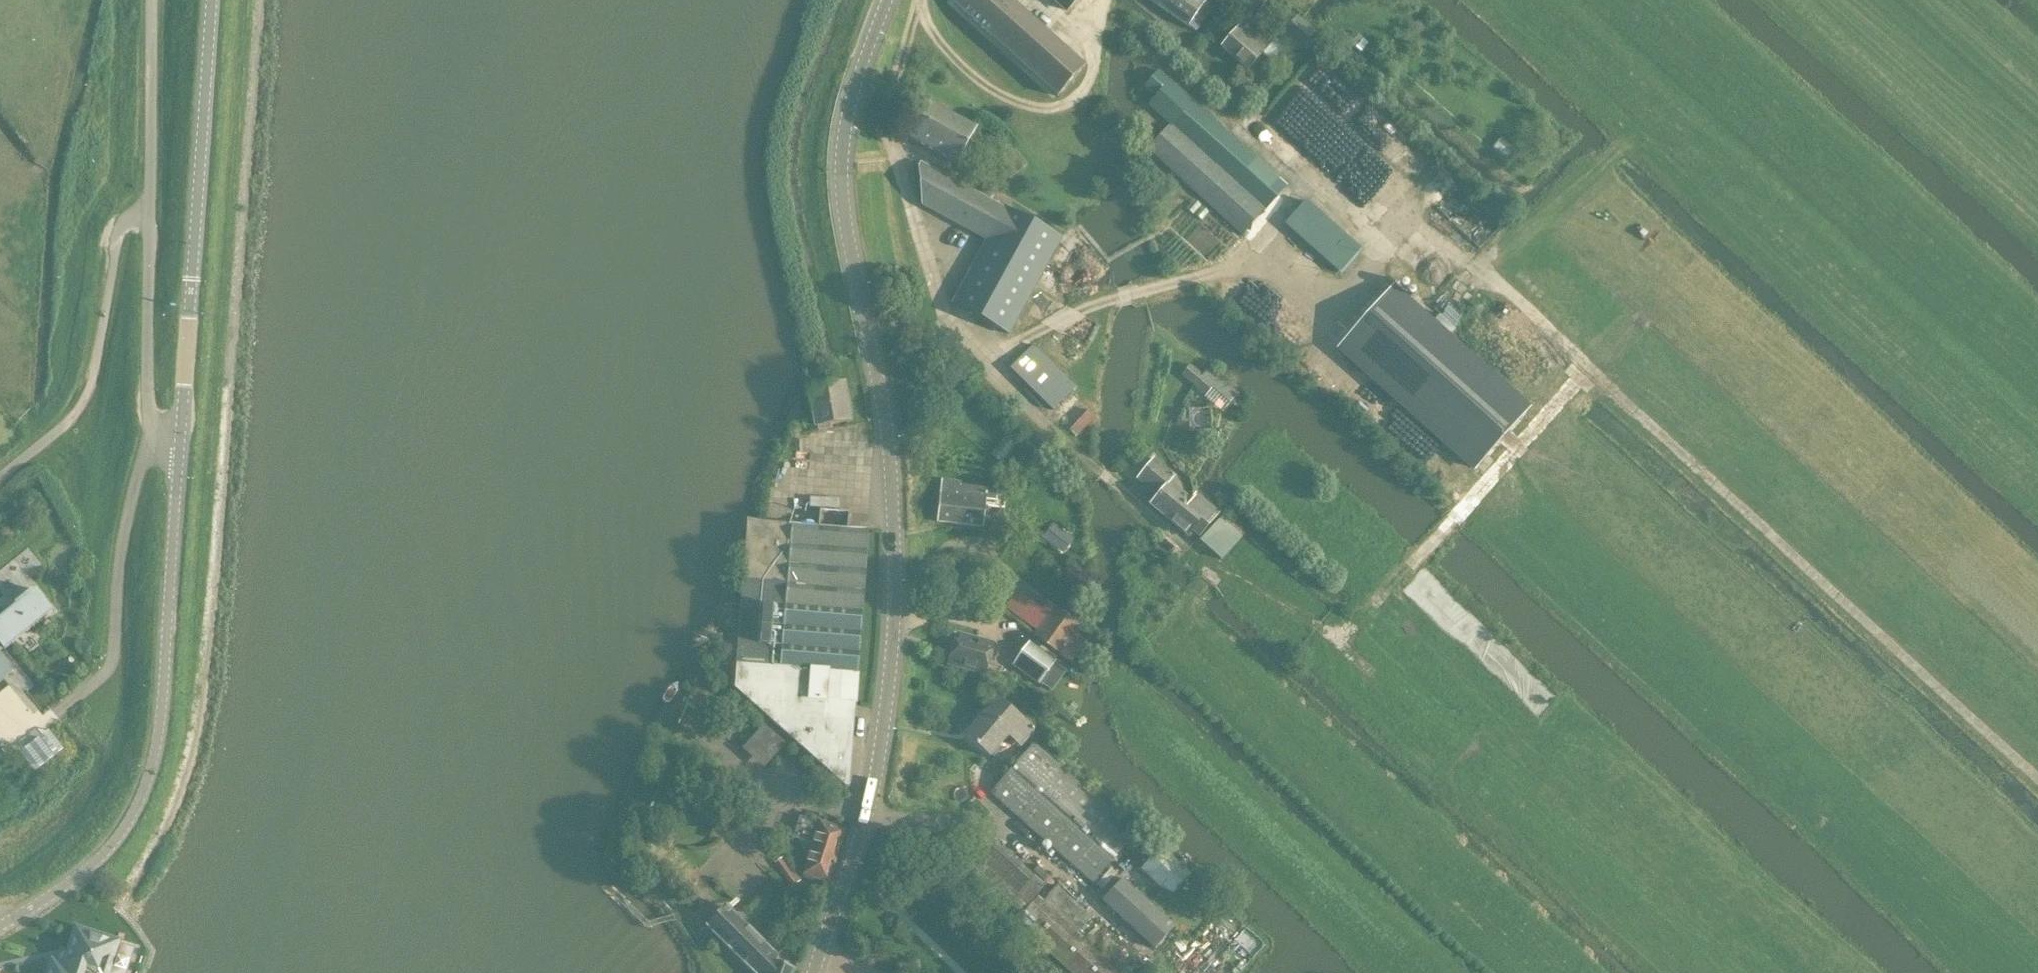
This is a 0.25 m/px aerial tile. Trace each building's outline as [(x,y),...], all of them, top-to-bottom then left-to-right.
[(1057,97),(1084,67),(1010,0),(958,0),(955,4),(1057,97)] [(1067,11),(1077,0),(1055,0),(1067,11)] [(1213,7),(1203,0),(1149,0),(1196,32),(1213,7)] [(1257,11),(1267,0),(1245,0),(1257,11)] [(1316,33),(1297,17),(1283,33),(1301,49),(1316,33)] [(1222,47),(1248,70),(1273,41),(1246,18),(1222,47)] [(1159,71),(1145,88),(1156,98),(1149,106),(1170,125),(1148,150),(1233,226),(1225,235),(1235,244),(1243,235),(1287,186),(1286,186),(1171,81),(1160,72),(1159,71)] [(958,164),(976,129),(920,98),(901,133),(958,164)] [(1009,334),(1061,239),(1004,208),(920,163),(918,167),(921,205),(987,240),(952,303),(1009,334)] [(1361,251),(1305,202),(1285,224),(1341,274),(1361,251)] [(1394,285),(1336,349),(1352,364),(1473,472),(1527,411),(1531,407),(1423,311),(1394,285)] [(1010,368),(1023,382),(1047,358),(1033,344),(1010,368)] [(1182,375),(1193,385),(1206,396),(1215,386),(1190,365),(1182,375)] [(809,390),(815,427),(818,427),(819,431),(831,429),(830,425),(851,421),(845,384),(809,390)] [(1058,417),(1056,419),(1075,438),(1095,417),(1076,399),(1058,417)] [(1157,496),(1150,505),(1187,536),(1191,530),(1199,537),(1218,514),(1196,494),(1190,501),(1169,483),(1174,476),(1154,459),(1137,480),(1157,496)] [(981,527),(983,506),(1004,509),(1006,492),(956,486),(956,483),(943,481),(941,496),(938,522),(981,527)] [(845,786),(849,787),(869,531),(848,529),(849,512),(819,510),(818,527),(747,521),(734,688),(845,786)] [(1218,519),(1200,541),(1221,559),(1223,561),(1245,534),(1230,517),(1229,519),(1228,520),(1222,515),(1218,519)] [(10,645),(53,611),(36,590),(33,592),(32,590),(15,604),(16,606),(0,619),(0,645),(5,650),(10,645)] [(1059,654),(1081,625),(1055,607),(1034,636),(1059,654)] [(992,645),(957,635),(948,664),(984,675),(992,645)] [(1055,661),(1029,642),(1013,665),(1038,684),(1055,661)] [(13,672),(0,656),(0,682),(13,672)] [(1019,746),(1034,730),(998,699),(965,737),(989,757),(1007,736),(1019,746)] [(1092,882),(1135,833),(1034,745),(992,793),(1092,882)] [(803,875),(820,880),(829,884),(846,830),(820,822),(820,823),(799,817),(793,837),(813,843),(803,875)] [(989,838),(961,869),(1005,908),(1016,896),(1034,876),(989,838)] [(1160,846),(1140,869),(1153,881),(1173,858),(1160,846)] [(800,880),(783,856),(774,863),(791,887),(800,880)] [(1123,880),(1103,901),(1129,925),(1148,904),(1123,880)] [(1016,922),(1072,972),(1121,972),(1077,933),(1044,903),(1038,898),(1016,922)] [(795,969),(775,962),(777,956),(725,905),(706,925),(712,931),(755,972),(793,972),(795,969)] [(1165,919),(1145,940),(1154,949),(1174,928),(1165,919)] [(135,949),(77,931),(65,967),(54,964),(51,972),(127,972),(135,949)] [(1093,939),(1093,940),(1093,941),(1093,942),(1093,943),(1094,943),(1094,944),(1094,945),(1095,945),(1095,946),(1096,946),(1096,947),(1097,947),(1098,948),(1099,948),(1100,948),(1101,948),(1102,948),(1103,948),(1104,948),(1105,948),(1106,947),(1107,947),(1107,946),(1108,946),(1108,945),(1109,945),(1109,944),(1109,943),(1110,943),(1110,942),(1110,941),(1110,940),(1110,939),(1110,938),(1110,937),(1109,936),(1109,935),(1108,934),(1108,933),(1107,933),(1107,932),(1106,932),(1105,932),(1105,931),(1104,931),(1103,931),(1102,931),(1101,931),(1100,931),(1099,931),(1098,932),(1097,932),(1096,932),(1096,933),(1095,933),(1095,934),(1094,935),(1094,936),(1093,937),(1093,938),(1093,939)] [(1110,955),(1110,956),(1110,957),(1110,958),(1110,959),(1111,960),(1112,961),(1113,962),(1114,963),(1115,963),(1115,964),(1116,964),(1117,964),(1118,964),(1119,964),(1120,964),(1121,964),(1122,963),(1123,963),(1123,962),(1124,962),(1125,961),(1126,960),(1126,959),(1127,958),(1127,957),(1127,956),(1127,955),(1127,954),(1127,953),(1127,952),(1126,952),(1126,951),(1126,950),(1125,950),(1125,949),(1124,949),(1123,948),(1122,947),(1121,947),(1120,947),(1119,947),(1118,947),(1117,947),(1116,947),(1115,947),(1114,948),(1113,948),(1113,949),(1112,949),(1112,950),(1111,950),(1111,951),(1110,952),(1110,953),(1110,954),(1110,955)]
